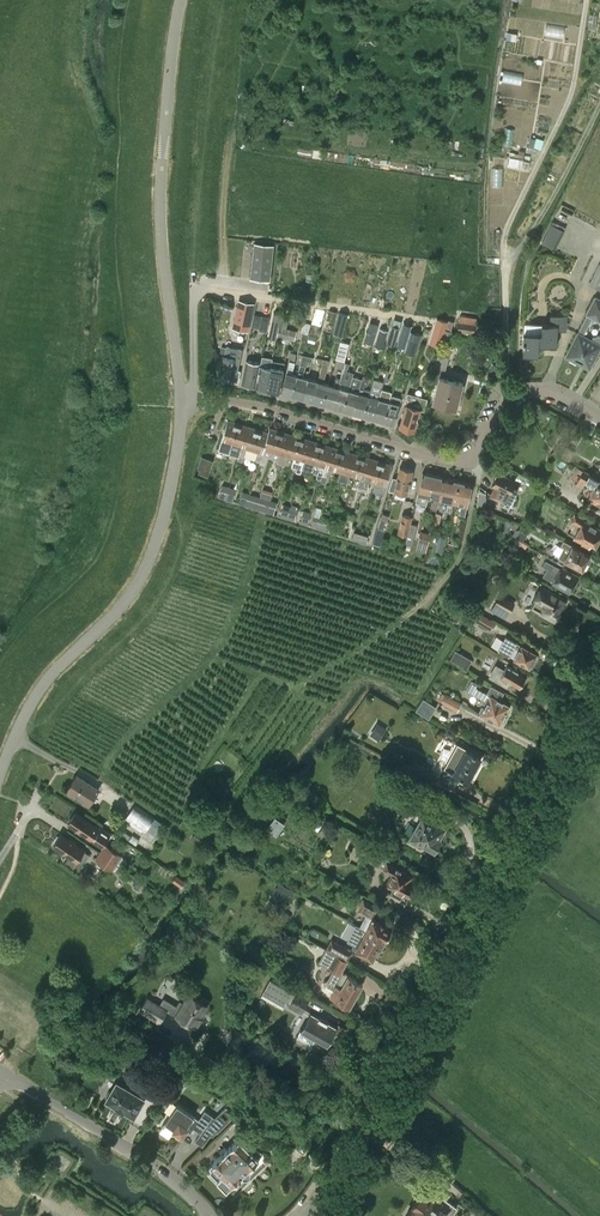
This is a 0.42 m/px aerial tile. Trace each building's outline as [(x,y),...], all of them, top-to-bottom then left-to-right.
[(504,70),(503,81),(522,83),(523,73),(504,70)] [(509,165),(522,167),(524,158),(511,156),(509,165)] [(493,167),(493,185),(503,185),(504,167),(493,167)] [(552,221),(541,243),(555,249),(566,227),(552,221)] [(254,243),(250,278),(270,280),(274,245),(254,243)] [(589,284),(599,290),(599,263),(589,284)] [(568,353),(569,358),(589,368),(599,347),(599,336),(598,335),(594,337),(592,341),(583,336),(593,318),(599,321),(599,320),(599,300),(596,298),(587,315),(577,334),(578,334),(568,353)] [(238,299),(232,328),(249,332),(255,303),(238,299)] [(330,309),(328,317),(335,319),(337,311),(330,309)] [(303,311),(301,323),(303,324),(301,333),(308,334),(311,324),(304,322),(306,312),(303,311)] [(255,313),(252,326),(268,330),(271,316),(255,313)] [(282,329),(285,315),(281,314),(278,327),(273,325),(270,337),(276,339),(277,336),(278,336),(279,328),(282,329)] [(279,328),(278,336),(288,339),(291,329),(286,328),(289,316),(285,315),(282,329),(279,328)] [(347,317),(339,315),(334,334),(342,336),(347,317)] [(524,323),(523,354),(538,354),(539,345),(557,345),(557,330),(567,331),(567,315),(550,315),(550,324),(542,324),(524,323)] [(445,329),(447,321),(444,320),(435,318),(434,326),(437,327),(445,329)] [(474,333),(476,323),(459,321),(457,330),(474,333)] [(484,325),(476,323),(474,333),(482,335),(484,325)] [(400,328),(391,325),(386,344),(395,346),(400,328)] [(369,326),(365,341),(372,343),(376,328),(369,326)] [(445,329),(437,327),(433,341),(442,343),(445,329)] [(387,331),(379,329),(375,342),(383,345),(387,331)] [(451,330),(445,329),(442,343),(448,345),(452,330),(451,330)] [(401,331),(398,343),(406,345),(409,334),(401,331)] [(404,352),(416,355),(422,334),(410,331),(404,352)] [(339,359),(344,361),(349,343),(340,341),(336,358),(339,359)] [(223,356),(218,379),(230,381),(238,383),(240,371),(238,370),(242,349),(226,345),(224,356),(223,356)] [(260,365),(255,386),(266,388),(272,361),(274,348),(269,347),(265,366),(260,365)] [(291,395),(297,375),(292,373),(296,354),(290,353),(287,372),(281,392),(291,395)] [(297,375),(291,395),(302,398),(307,377),(303,376),(305,366),(306,366),(309,356),(302,354),(297,375)] [(438,355),(437,366),(447,368),(448,356),(438,355)] [(323,360),(323,359),(313,356),(307,377),(302,398),(312,401),(323,360)] [(343,368),(345,362),(345,361),(344,361),(339,359),(337,366),(343,368)] [(255,386),(260,365),(259,365),(260,363),(246,360),(242,384),(255,386)] [(323,360),(312,401),(322,404),(328,383),(323,382),(328,361),(323,360)] [(284,363),(272,361),(266,388),(279,391),(284,368),(283,368),(284,363)] [(345,362),(343,368),(340,379),(332,407),(343,410),(352,376),(353,376),(354,372),(353,372),(347,371),(349,364),(349,363),(345,362)] [(388,368),(374,418),(384,421),(391,395),(391,394),(389,400),(385,399),(387,392),(386,392),(392,372),(394,366),(389,364),(388,368)] [(371,387),(363,416),(374,418),(388,368),(382,366),(381,371),(382,371),(381,376),(384,377),(380,390),(371,387)] [(462,383),(443,378),(445,369),(435,366),(434,366),(430,382),(438,384),(433,402),(456,408),(462,383)] [(352,376),(343,410),(353,413),(363,375),(362,378),(353,376),(352,376)] [(370,377),(363,375),(353,413),(363,416),(371,387),(370,387),(369,390),(363,388),(364,386),(368,385),(370,377)] [(340,379),(336,377),(334,385),(328,383),(322,404),(332,407),(340,379)] [(406,404),(400,426),(414,430),(420,410),(424,411),(426,402),(414,399),(417,387),(408,385),(405,397),(408,398),(407,404),(406,404)] [(402,397),(391,395),(384,421),(394,424),(402,397)] [(232,444),(238,423),(227,420),(222,439),(218,450),(229,453),(232,444)] [(248,426),(238,423),(232,444),(237,446),(235,454),(239,456),(248,426)] [(258,429),(248,426),(239,456),(238,460),(242,462),(244,457),(255,460),(257,452),(252,450),(258,429)] [(260,462),(260,461),(259,463),(264,464),(267,456),(272,458),(280,430),(270,427),(268,432),(263,448),(264,448),(260,462)] [(258,429),(252,450),(257,452),(255,460),(260,461),(260,462),(264,448),(263,448),(268,432),(258,429)] [(280,430),(272,458),(277,459),(277,462),(281,463),(290,434),(280,430)] [(300,437),(290,434),(281,463),(286,464),(288,456),(294,458),(300,437)] [(300,437),(294,458),(300,459),(297,468),(302,469),(310,440),(300,437)] [(321,443),(310,440),(302,469),(306,471),(309,462),(314,464),(321,443)] [(314,464),(311,472),(317,474),(316,478),(321,479),(331,446),(321,443),(314,464)] [(331,446),(321,479),(320,482),(324,484),(329,468),(334,470),(341,449),(331,446)] [(567,446),(561,458),(569,462),(575,450),(567,446)] [(351,452),(341,449),(334,470),(340,472),(338,480),(342,481),(351,452)] [(351,452),(342,481),(347,483),(349,475),(354,476),(361,455),(351,452)] [(371,458),(361,455),(354,476),(360,478),(357,488),(361,489),(371,458)] [(381,461),(371,458),(361,489),(368,491),(369,486),(368,486),(369,481),(374,482),(381,461)] [(204,459),(200,472),(209,475),(213,462),(204,459)] [(391,464),(381,461),(374,482),(381,484),(378,492),(383,494),(385,486),(391,464)] [(393,477),(389,489),(394,491),(407,494),(413,470),(400,467),(397,478),(393,477)] [(575,468),(570,476),(577,480),(576,482),(582,486),(585,482),(590,485),(594,476),(583,469),(581,471),(575,468)] [(429,496),(434,474),(422,472),(418,493),(417,492),(415,502),(426,504),(428,496),(429,496)] [(495,485),(490,494),(510,505),(518,490),(512,487),(515,480),(499,472),(492,484),(495,485)] [(444,477),(434,474),(429,496),(434,497),(433,502),(431,502),(430,508),(436,509),(439,498),(444,477)] [(444,477),(439,498),(441,499),(439,509),(444,510),(447,500),(454,502),(459,480),(444,477)] [(472,483),(459,480),(454,502),(461,504),(459,514),(465,515),(467,505),(472,483)] [(599,480),(596,486),(594,485),(589,495),(593,497),(591,501),(599,506),(599,480)] [(219,498),(226,500),(229,491),(222,489),(219,498)] [(226,500),(233,502),(236,491),(229,489),(229,491),(226,500)] [(239,504),(246,506),(250,495),(243,493),(239,504)] [(246,506),(257,509),(259,501),(260,498),(250,495),(246,506)] [(477,497),(476,507),(485,508),(486,498),(477,497)] [(257,509),(267,512),(269,504),(259,501),(257,509)] [(267,512),(274,514),(276,506),(269,504),(267,512)] [(280,516),(287,518),(290,507),(283,505),(280,516)] [(287,518),(294,520),(297,509),(290,507),(287,518)] [(347,512),(337,509),(335,514),(345,517),(347,512)] [(300,522),(307,524),(310,513),(304,511),(300,522)] [(347,512),(345,517),(355,520),(357,515),(347,512)] [(378,522),(376,527),(384,530),(389,515),(382,513),(379,522),(378,522)] [(408,535),(411,523),(412,515),(402,513),(400,521),(393,520),(391,532),(408,535)] [(569,520),(579,526),(574,535),(573,537),(582,542),(582,543),(589,546),(591,542),(595,545),(599,536),(599,529),(574,513),(569,520)] [(310,525),(317,527),(319,520),(321,516),(314,514),(310,525)] [(317,527),(327,530),(329,523),(319,520),(317,527)] [(522,541),(522,540),(527,534),(517,528),(519,525),(515,522),(511,528),(515,530),(512,535),(519,539),(522,541)] [(411,523),(408,535),(407,538),(414,539),(417,524),(411,523)] [(353,530),(350,537),(357,539),(359,533),(353,530)] [(429,543),(431,534),(431,533),(420,530),(418,540),(429,543)] [(359,533),(357,539),(364,541),(366,535),(359,533)] [(443,550),(447,536),(439,534),(436,549),(443,550)] [(522,541),(519,539),(516,543),(520,545),(520,546),(525,549),(528,544),(522,540),(522,541)] [(563,547),(559,556),(559,558),(563,560),(564,559),(582,569),(589,555),(571,545),(563,540),(560,545),(563,547)] [(449,544),(447,550),(457,553),(458,546),(449,544)] [(545,560),(542,566),(547,568),(543,576),(570,591),(578,577),(561,567),(560,568),(545,560)] [(541,586),(530,607),(539,612),(554,621),(566,599),(541,586)] [(499,593),(490,611),(505,618),(514,601),(499,593)] [(478,613),(474,620),(490,630),(495,623),(478,613)] [(530,666),(532,667),(537,659),(534,658),(537,653),(521,644),(517,642),(505,636),(497,650),(509,656),(514,646),(518,648),(513,658),(529,667),(530,666)] [(455,650),(450,659),(467,669),(472,660),(455,650)] [(495,664),(488,677),(506,687),(510,681),(519,687),(520,684),(523,686),(527,678),(524,677),(526,675),(507,664),(504,669),(495,664)] [(476,686),(472,694),(484,700),(482,703),(484,704),(485,704),(483,708),(482,707),(480,711),(481,712),(479,716),(481,717),(482,718),(483,719),(485,719),(486,719),(487,717),(499,723),(500,722),(503,722),(506,716),(504,714),(505,712),(507,713),(510,707),(508,706),(509,704),(500,699),(503,692),(491,685),(487,692),(476,686)] [(445,693),(440,702),(457,711),(462,703),(445,693)] [(423,698),(416,710),(429,719),(437,707),(423,698)] [(377,723),(370,735),(379,741),(387,729),(377,723)] [(457,743),(441,775),(459,785),(459,784),(462,778),(468,782),(481,757),(465,748),(466,748),(457,743)] [(77,775),(66,790),(89,805),(99,789),(77,775)] [(459,785),(441,775),(437,781),(455,792),(459,785)] [(207,791),(202,797),(217,808),(222,802),(207,791)] [(134,806),(125,819),(152,839),(163,823),(155,817),(153,820),(134,806)] [(278,811),(267,827),(276,834),(287,817),(278,811)] [(75,812),(68,823),(91,838),(102,846),(110,835),(98,828),(75,812)] [(422,812),(409,834),(434,848),(436,846),(439,846),(441,841),(440,838),(441,836),(439,835),(445,825),(422,812)] [(197,828),(190,838),(205,848),(205,847),(209,850),(215,841),(211,838),(197,828)] [(60,834),(53,845),(76,860),(77,859),(81,862),(83,862),(87,856),(87,854),(83,851),(84,850),(60,834)] [(364,839),(357,852),(365,856),(363,858),(382,868),(382,869),(391,874),(385,885),(392,889),(390,893),(400,899),(403,893),(409,896),(415,884),(408,880),(411,876),(388,863),(390,860),(385,857),(387,854),(372,846),(373,844),(364,839)] [(105,844),(96,859),(112,870),(121,855),(105,844)] [(276,887),(270,899),(284,907),(290,894),(276,887)] [(360,926),(385,940),(391,928),(373,918),(379,907),(363,898),(356,911),(365,915),(360,926)] [(276,909),(270,921),(275,924),(282,912),(276,909)] [(354,924),(346,939),(353,943),(351,946),(355,948),(372,957),(378,946),(382,948),(386,941),(385,941),(385,940),(360,926),(354,924)] [(330,940),(326,948),(349,960),(353,952),(330,940)] [(326,948),(318,963),(335,971),(330,981),(327,980),(324,981),(322,983),(322,986),(323,988),(323,989),(330,993),(329,995),(349,1006),(363,982),(348,974),(347,974),(343,972),(349,960),(326,948)] [(302,1013),(304,1009),(311,997),(301,991),(297,990),(295,993),(282,986),(284,983),(273,978),(272,980),(270,979),(261,996),(283,1008),(285,1003),(289,1005),(288,1006),(301,1013),(301,1014),(302,1013)] [(147,997),(138,1011),(159,1023),(167,1010),(175,1015),(174,1015),(196,1028),(205,1014),(204,1014),(210,1004),(188,992),(182,1002),(180,1000),(177,1005),(163,997),(160,1004),(147,997)] [(311,1045),(315,1037),(327,1044),(337,1027),(310,1012),(304,1009),(302,1013),(308,1016),(301,1029),(297,1037),(311,1045)] [(111,1024),(91,1040),(98,1049),(117,1033),(111,1024)] [(109,1090),(105,1096),(107,1097),(106,1099),(115,1105),(124,1110),(124,1109),(133,1115),(143,1098),(141,1097),(144,1091),(146,1092),(146,1091),(156,1075),(144,1068),(134,1084),(134,1085),(135,1085),(131,1091),(116,1082),(111,1092),(109,1090)] [(198,1119),(192,1114),(177,1104),(161,1126),(173,1134),(175,1131),(181,1136),(186,1129),(190,1132),(192,1130),(194,1128),(201,1133),(195,1141),(202,1146),(210,1134),(213,1136),(217,1131),(218,1132),(237,1112),(226,1106),(222,1111),(219,1109),(213,1116),(205,1110),(199,1119),(198,1119)] [(242,1114),(233,1124),(244,1134),(253,1124),(242,1114)] [(216,1159),(209,1167),(211,1168),(210,1171),(217,1178),(226,1188),(232,1183),(232,1184),(241,1175),(241,1176),(243,1174),(244,1175),(247,1175),(250,1173),(250,1169),(250,1168),(251,1167),(250,1166),(259,1157),(262,1154),(243,1133),(218,1158),(217,1157),(215,1158),(216,1159)] [(445,1214),(447,1215),(450,1215),(457,1206),(443,1196),(440,1200),(430,1193),(427,1197),(421,1193),(405,1215),(406,1215),(444,1215),(445,1214)]
